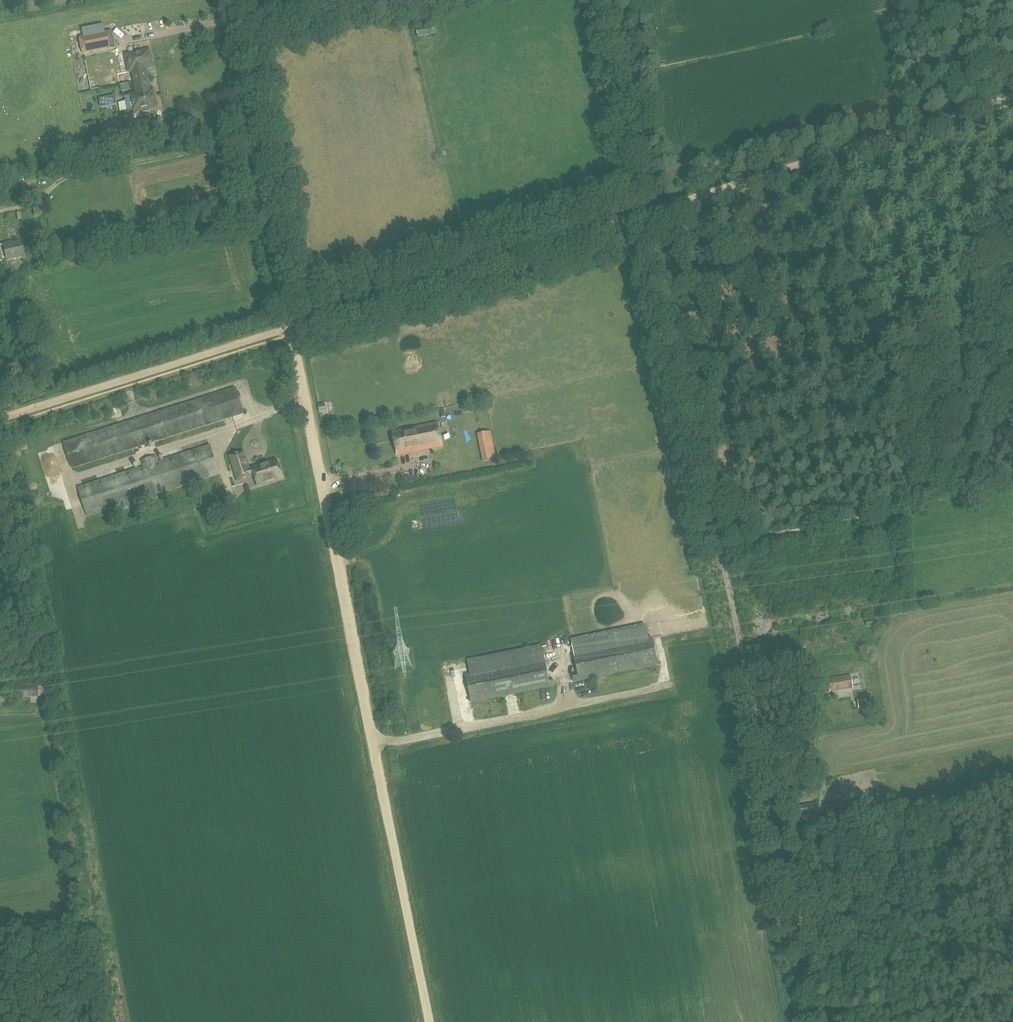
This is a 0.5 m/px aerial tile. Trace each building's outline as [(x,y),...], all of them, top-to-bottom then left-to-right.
[(433,24),(416,26),(418,36),(434,34),(433,24)] [(109,47),(106,32),(80,37),(83,53),(109,47)] [(128,63),(129,71),(141,69),(142,73),(146,72),(145,68),(152,67),(149,51),(147,50),(128,54),(130,62),(128,63)] [(154,95),(151,95),(146,72),(142,73),(141,69),(129,71),(132,71),(137,93),(129,94),(130,96),(125,97),(128,112),(133,111),(141,110),(141,112),(149,111),(148,108),(156,107),(154,95)] [(115,95),(99,99),(101,108),(117,104),(115,95)] [(10,177),(11,188),(24,186),(23,175),(10,177)] [(1,260),(1,259),(5,258),(6,260),(23,256),(20,241),(11,243),(11,241),(2,243),(2,245),(0,245),(0,260),(1,260)] [(236,388),(64,442),(72,467),(244,413),(236,388)] [(396,456),(442,447),(437,422),(391,431),(396,456)] [(83,485),(77,487),(87,516),(220,474),(210,444),(158,461),(156,456),(141,461),(142,466),(97,480),(95,476),(81,481),(83,485)] [(249,450),(252,465),(269,461),(265,446),(249,450)] [(495,448),(481,451),(483,461),(497,458),(495,448)] [(282,477),(276,460),(249,469),(243,452),(231,456),(239,480),(255,475),(258,485),(282,477)] [(882,615),(875,616),(877,625),(884,623),(882,615)] [(874,618),(865,619),(866,626),(876,625),(874,618)] [(658,665),(652,637),(650,637),(647,632),(645,624),(570,639),(573,653),(578,681),(658,665)] [(542,645),(467,660),(469,674),(465,675),(471,703),(550,686),(542,645)] [(28,657),(19,658),(20,666),(29,664),(28,657)] [(459,682),(466,680),(464,669),(457,671),(459,682)] [(851,675),(827,678),(830,692),(853,688),(851,675)] [(19,695),(46,695),(46,686),(37,686),(37,681),(19,682),(20,686),(19,686),(19,695)]
